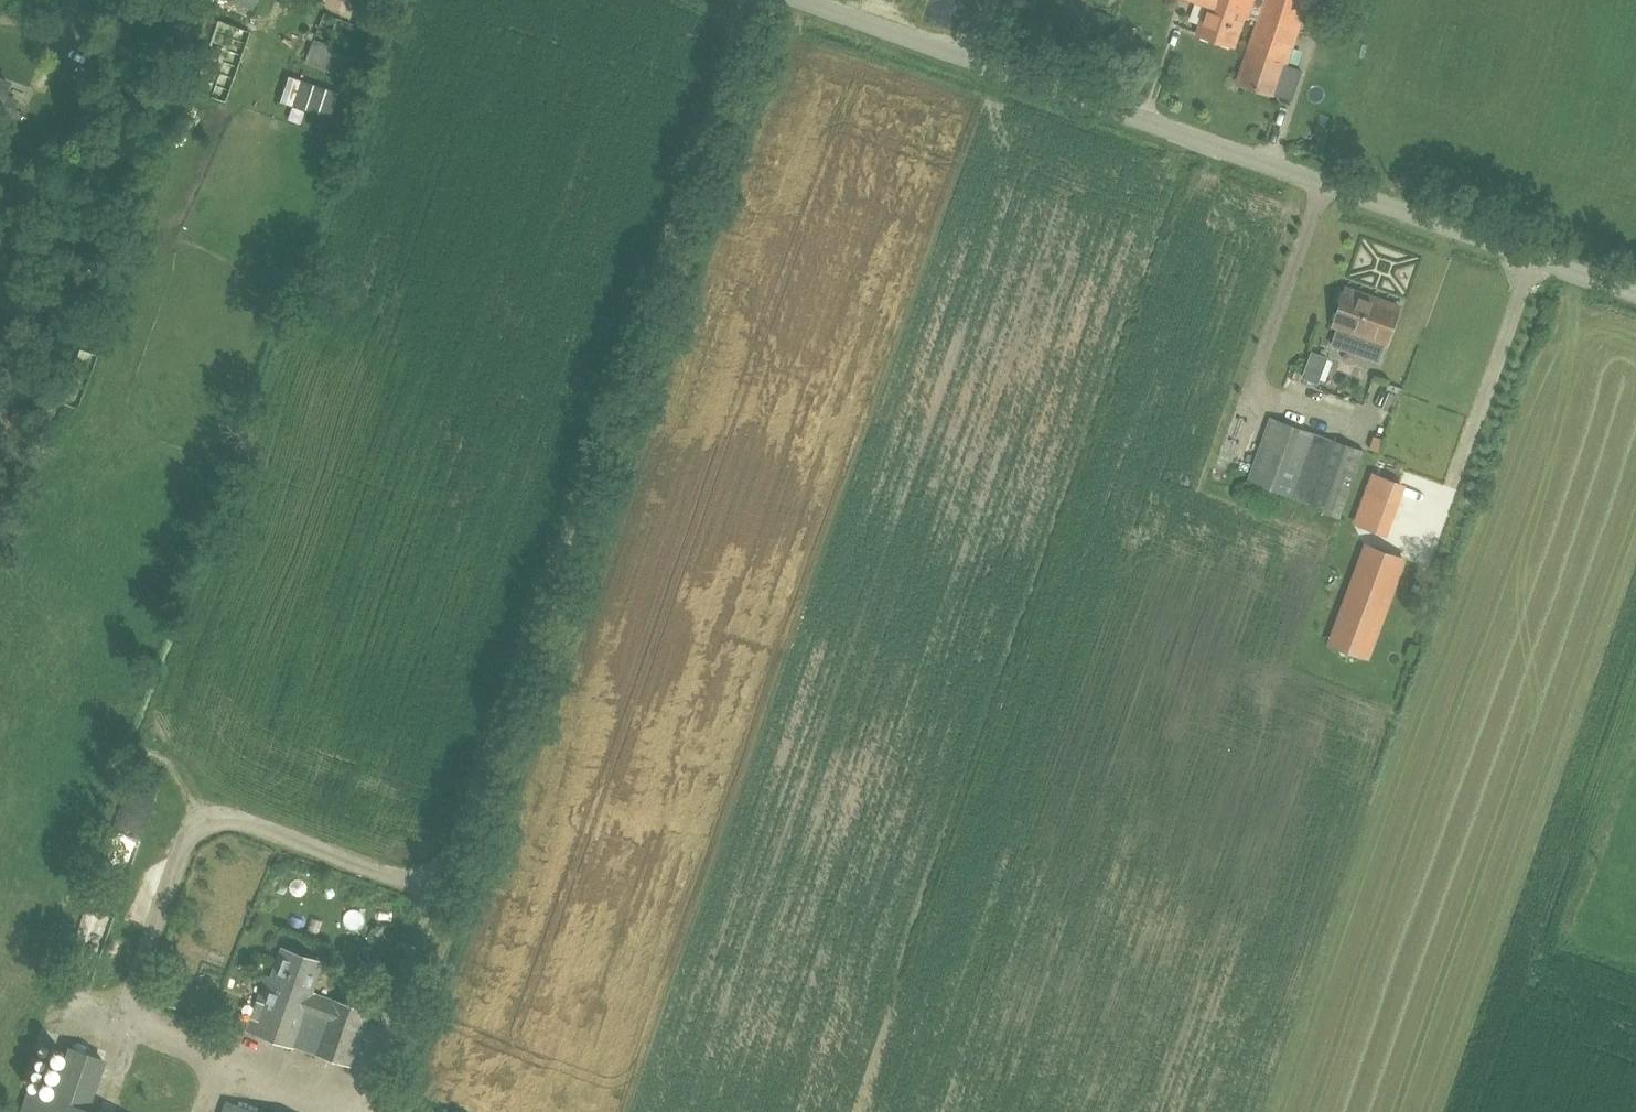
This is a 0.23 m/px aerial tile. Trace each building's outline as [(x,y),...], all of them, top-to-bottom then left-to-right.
[(251,10),(255,0),(223,0),(251,10)] [(1208,2),(1198,32),(1233,44),(1244,14),(1249,16),(1254,0),(1201,0),(1208,2)] [(1249,16),(1257,19),(1238,82),(1274,95),(1308,0),(1255,0),(1249,16)] [(366,27),(324,11),(304,62),(345,78),(366,27)] [(218,19),(199,70),(188,66),(181,85),(224,101),(250,31),(218,19)] [(348,94),(283,68),(275,88),(340,115),(348,94)] [(6,93),(10,81),(0,78),(0,112),(13,116),(20,98),(6,93)] [(1388,347),(1403,304),(1346,285),(1331,327),(1388,347)] [(1319,383),(1328,357),(1312,351),(1303,377),(1319,383)] [(1340,517),(1364,450),(1271,416),(1248,480),(1308,502),(1307,505),(1340,517)] [(1378,452),(1383,439),(1373,436),(1369,449),(1378,452)] [(1353,523),(1388,536),(1407,484),(1372,471),(1353,523)] [(1327,643),(1370,659),(1407,557),(1364,542),(1327,643)] [(349,1065),(368,1011),(309,991),(319,961),(282,948),(271,979),(266,977),(247,1029),(349,1065)] [(48,1097),(26,1089),(18,1111),(101,1111),(89,1108),(106,1058),(66,1044),(48,1097)] [(227,1103),(224,1111),(252,1111),(227,1103)]
